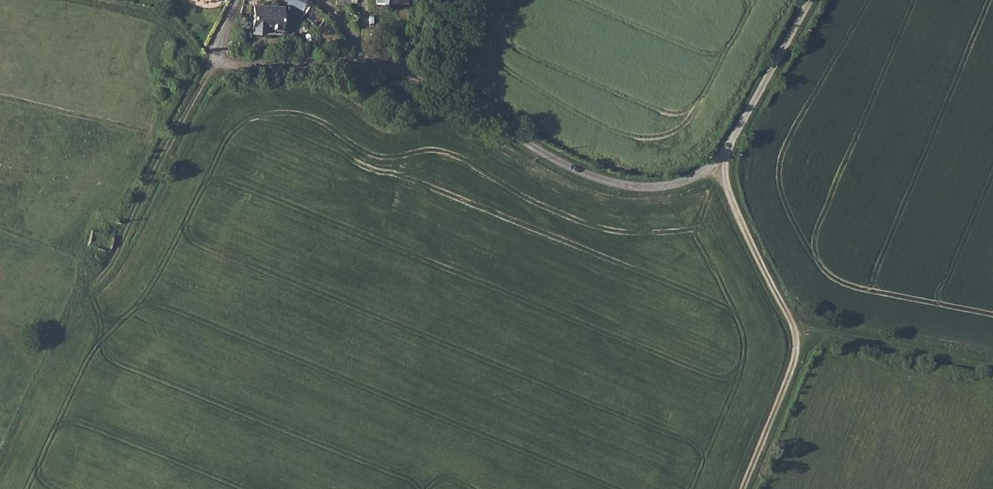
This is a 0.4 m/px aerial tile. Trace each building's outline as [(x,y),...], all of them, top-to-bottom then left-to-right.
[(252,4),(250,32),(264,33),(264,29),(281,29),(280,5),(252,4)] [(91,229),(86,245),(98,248),(96,254),(106,258),(115,236),(91,229)]
